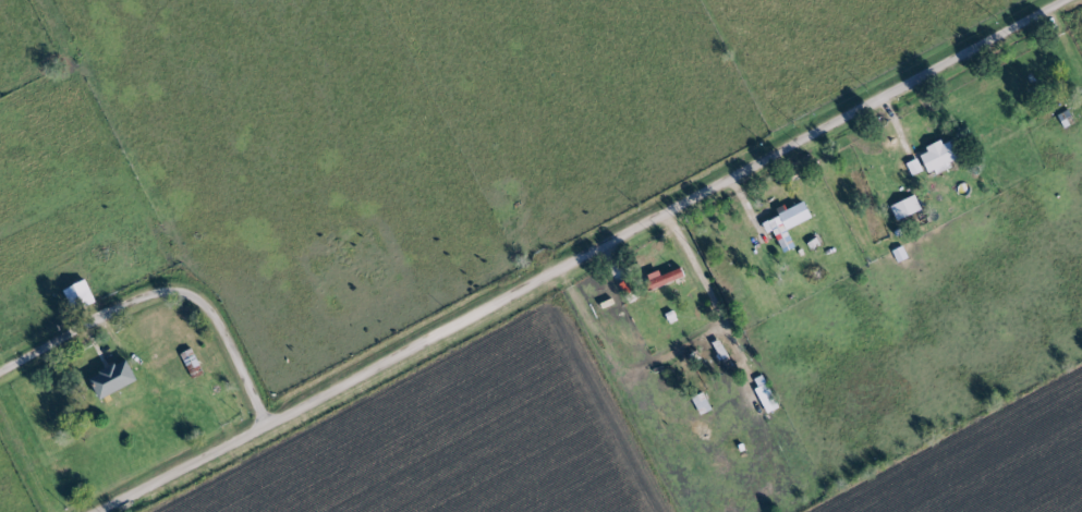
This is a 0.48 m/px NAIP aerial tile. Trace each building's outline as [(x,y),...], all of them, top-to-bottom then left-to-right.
[(954,166),(952,162),(961,157),(953,139),(922,153),(932,176),(954,166)] [(926,171),(919,159),(909,164),(915,176),(926,171)] [(892,207),(899,221),(924,210),(917,196),(892,207)] [(816,218),(809,203),(765,222),(770,233),(778,229),(785,244),(794,240),(789,230),(816,218)] [(688,278),(684,268),(664,276),(662,271),(648,276),(653,291),(688,278)] [(99,302),(88,280),(66,290),(77,313),(99,302)] [(93,378),(103,399),(141,381),(130,360),(93,378)] [(782,408),(769,383),(757,390),(770,414),(782,408)]
